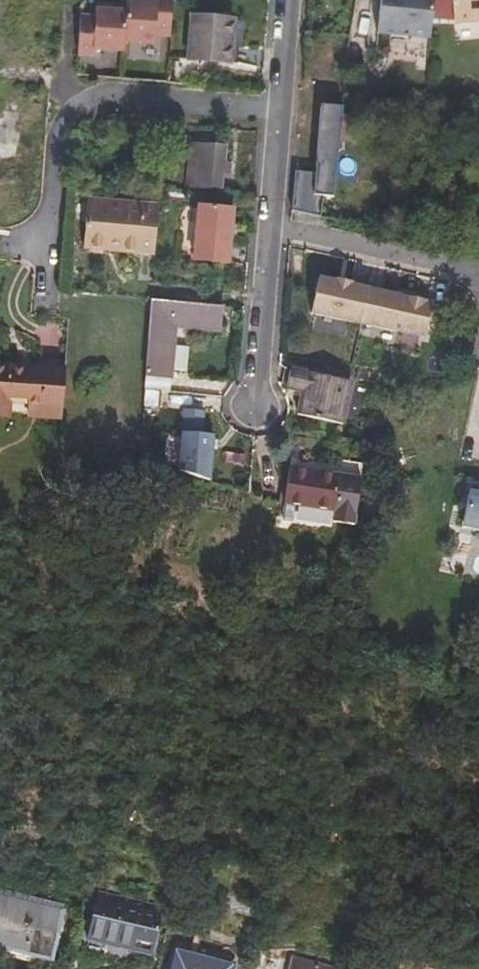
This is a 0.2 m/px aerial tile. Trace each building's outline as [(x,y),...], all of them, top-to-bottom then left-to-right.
[(171,0),(124,0),(124,9),(94,7),(93,13),(79,12),(76,51),(92,52),(92,46),(121,48),(122,39),(152,41),(153,33),(169,34),(171,0)] [(375,30),(427,36),(431,0),(378,0),(375,30)] [(451,23),(478,22),(478,0),(450,0),(451,23)] [(200,19),(197,62),(238,66),(241,23),(200,19)] [(317,172),(296,170),(297,210),(323,216),(325,194),(336,195),(343,104),(322,104),(317,172)] [(223,150),(188,147),(185,189),(219,193),(221,177),(228,177),(229,166),(222,165),(223,150)] [(83,250),(154,258),(158,208),(87,200),(83,250)] [(231,214),(198,210),(193,261),(226,265),(231,214)] [(307,312),(423,335),(429,303),(314,280),(307,312)] [(173,370),(186,371),(189,347),(176,346),(178,330),(223,336),(226,310),(157,301),(148,372),(172,374),(173,375),(173,370)] [(60,420),(64,366),(25,365),(25,371),(17,370),(0,369),(0,415),(9,416),(11,403),(28,405),(43,406),(41,417),(60,420)] [(296,415),(345,426),(354,383),(290,370),(286,391),(300,394),(296,415)] [(170,394),(172,374),(148,372),(146,391),(170,394)] [(27,416),(41,417),(43,406),(28,405),(27,416)] [(181,414),(177,473),(207,484),(210,438),(199,438),(200,414),(181,414)] [(348,528),(356,481),(286,468),(280,501),(330,510),(327,525),(348,528)] [(463,524),(478,528),(478,488),(472,487),(463,524)] [(54,932),(63,895),(0,879),(0,919),(8,921),(5,931),(25,936),(27,926),(54,932)] [(136,940),(154,945),(163,907),(97,891),(90,920),(103,923),(100,937),(135,945),(136,940)] [(103,923),(90,920),(88,935),(100,937),(103,923)] [(25,936),(52,942),(54,932),(27,926),(25,936)] [(52,942),(25,936),(5,931),(0,930),(0,938),(50,950),(52,942)] [(152,949),(154,945),(136,940),(135,945),(152,949)] [(232,964),(175,951),(171,968),(231,968),(232,964)]
